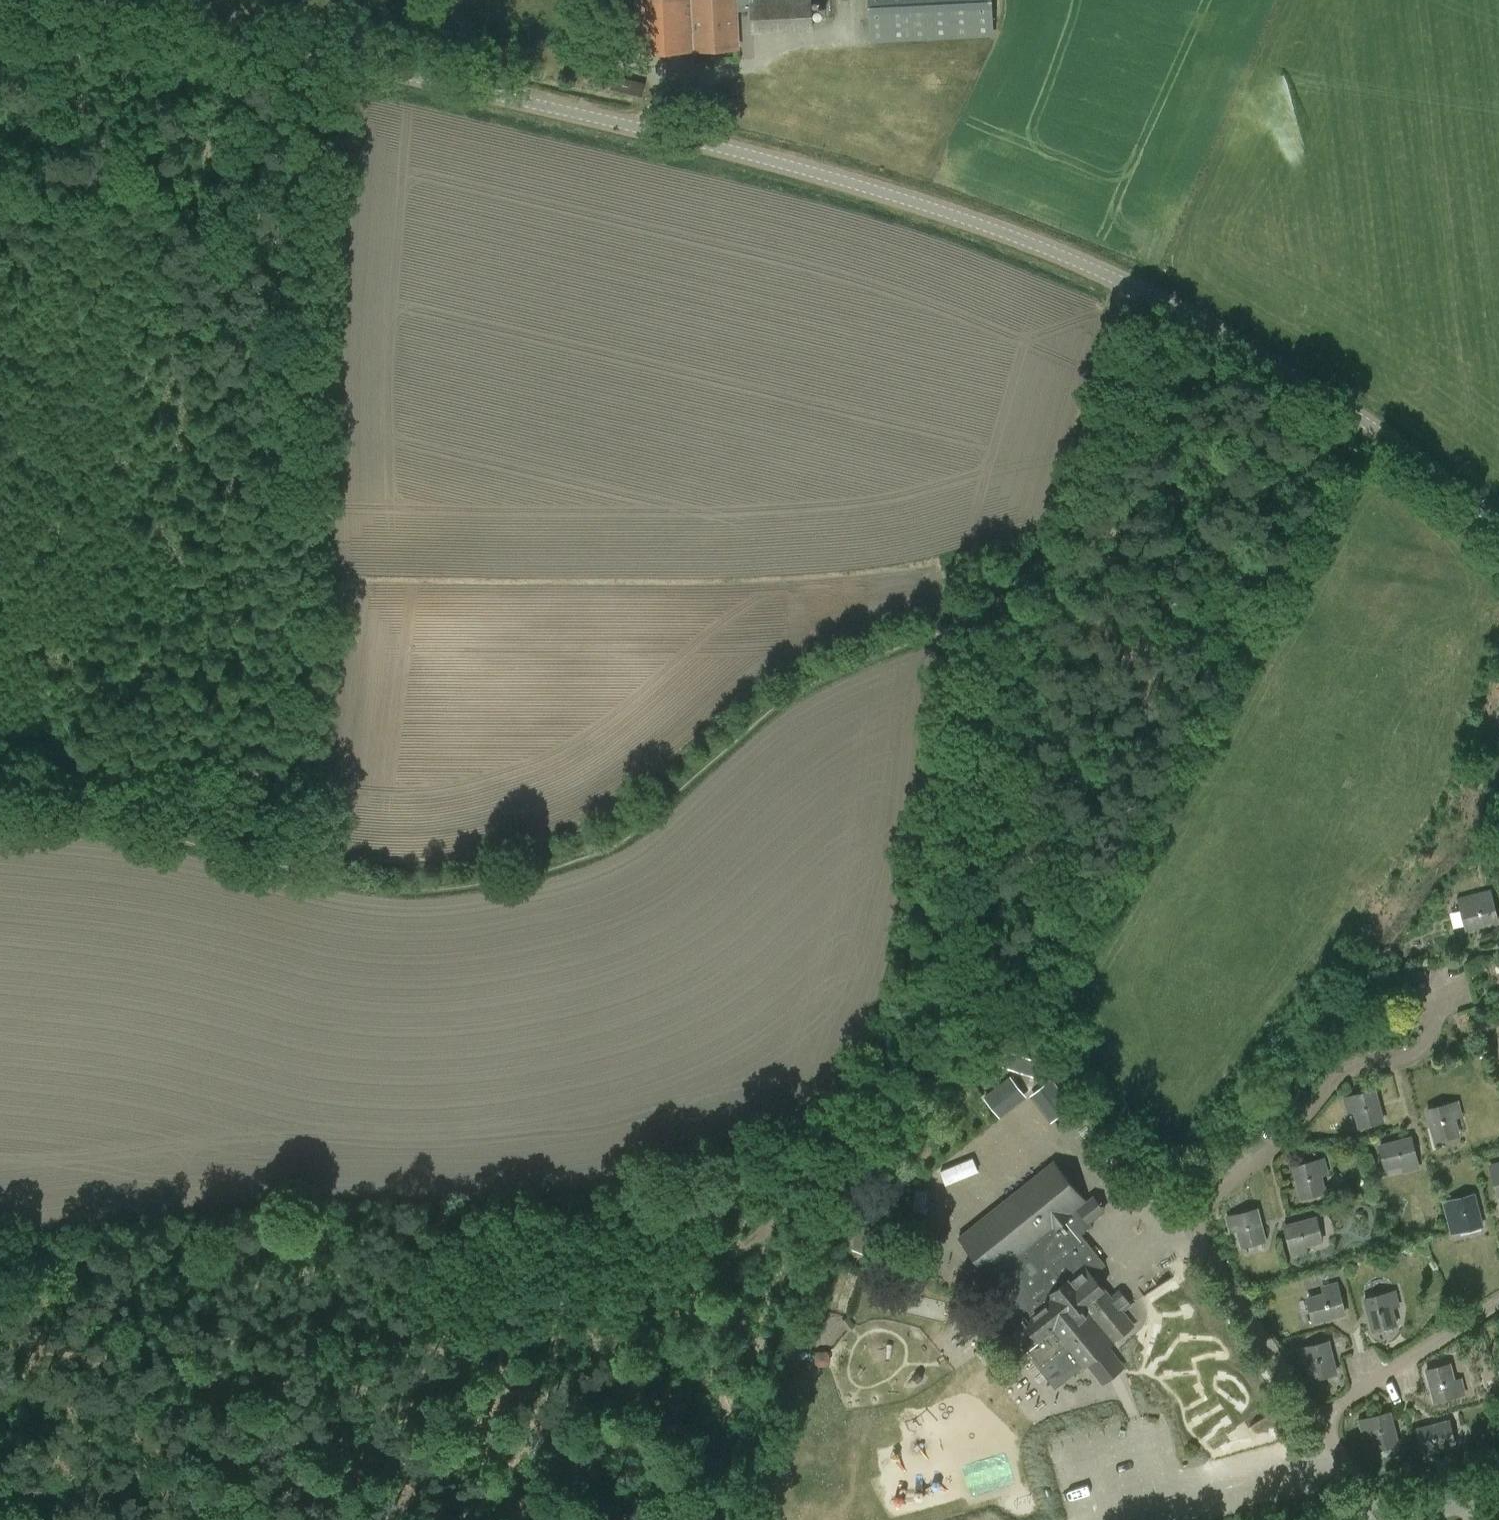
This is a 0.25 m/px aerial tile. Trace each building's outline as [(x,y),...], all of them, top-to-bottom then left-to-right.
[(692,0),(636,0),(639,53),(694,51),(692,0)] [(694,51),(739,49),(737,0),(692,0),(694,51)] [(814,30),(812,0),(755,0),(755,34),(814,30)] [(994,35),(992,0),(869,0),(871,41),(994,35)] [(642,98),(645,83),(600,72),(603,58),(588,55),(583,83),(595,85),(595,86),(642,98)] [(1498,923),(1498,919),(1493,889),(1457,896),(1458,905),(1465,931),(1498,923)] [(1000,1116),(1027,1096),(1011,1075),(984,1096),(1000,1116)] [(1052,1078),(1031,1095),(1051,1122),(1073,1105),(1052,1078)] [(1358,1129),(1385,1122),(1376,1088),(1343,1096),(1348,1114),(1353,1112),(1358,1129)] [(1457,1119),(1464,1117),(1459,1100),(1425,1109),(1434,1143),(1461,1136),(1457,1119)] [(1403,1172),(1421,1168),(1412,1135),(1378,1144),(1385,1171),(1401,1166),(1403,1172)] [(1323,1176),(1329,1175),(1325,1157),(1291,1166),(1300,1200),(1327,1193),(1323,1176)] [(979,1283),(1016,1329),(1013,1332),(1026,1349),(1040,1367),(1055,1386),(1078,1368),(1079,1370),(1115,1341),(1114,1340),(1132,1326),(1115,1305),(1124,1298),(1118,1291),(1110,1298),(1092,1275),(1104,1265),(1085,1240),(1085,1241),(1080,1234),(1091,1225),(1077,1207),(1085,1200),(1054,1161),(959,1236),(990,1275),(979,1283)] [(1498,1198),(1498,1161),(1489,1164),(1497,1198),(1498,1198)] [(1457,1233),(1484,1226),(1476,1192),(1442,1201),(1447,1218),(1453,1215),(1457,1233)] [(1240,1248),(1267,1242),(1258,1206),(1225,1216),(1229,1233),(1237,1231),(1240,1248)] [(1307,1247),(1324,1243),(1318,1215),(1283,1225),(1292,1258),(1309,1253),(1307,1247)] [(1313,1324),(1347,1315),(1339,1281),(1321,1285),(1323,1292),(1306,1297),(1313,1324)] [(1394,1308),(1401,1307),(1396,1289),(1362,1297),(1372,1332),(1398,1325),(1394,1308)] [(1310,1380),(1339,1374),(1330,1339),(1296,1348),(1299,1364),(1307,1363),(1310,1380)] [(1433,1403),(1467,1395),(1462,1377),(1456,1378),(1451,1362),(1424,1369),(1433,1403)] [(1398,1443),(1390,1412),(1360,1420),(1368,1451),(1369,1451),(1369,1450),(1398,1443)] [(1440,1451),(1457,1446),(1450,1419),(1416,1428),(1424,1462),(1442,1457),(1440,1451)]
